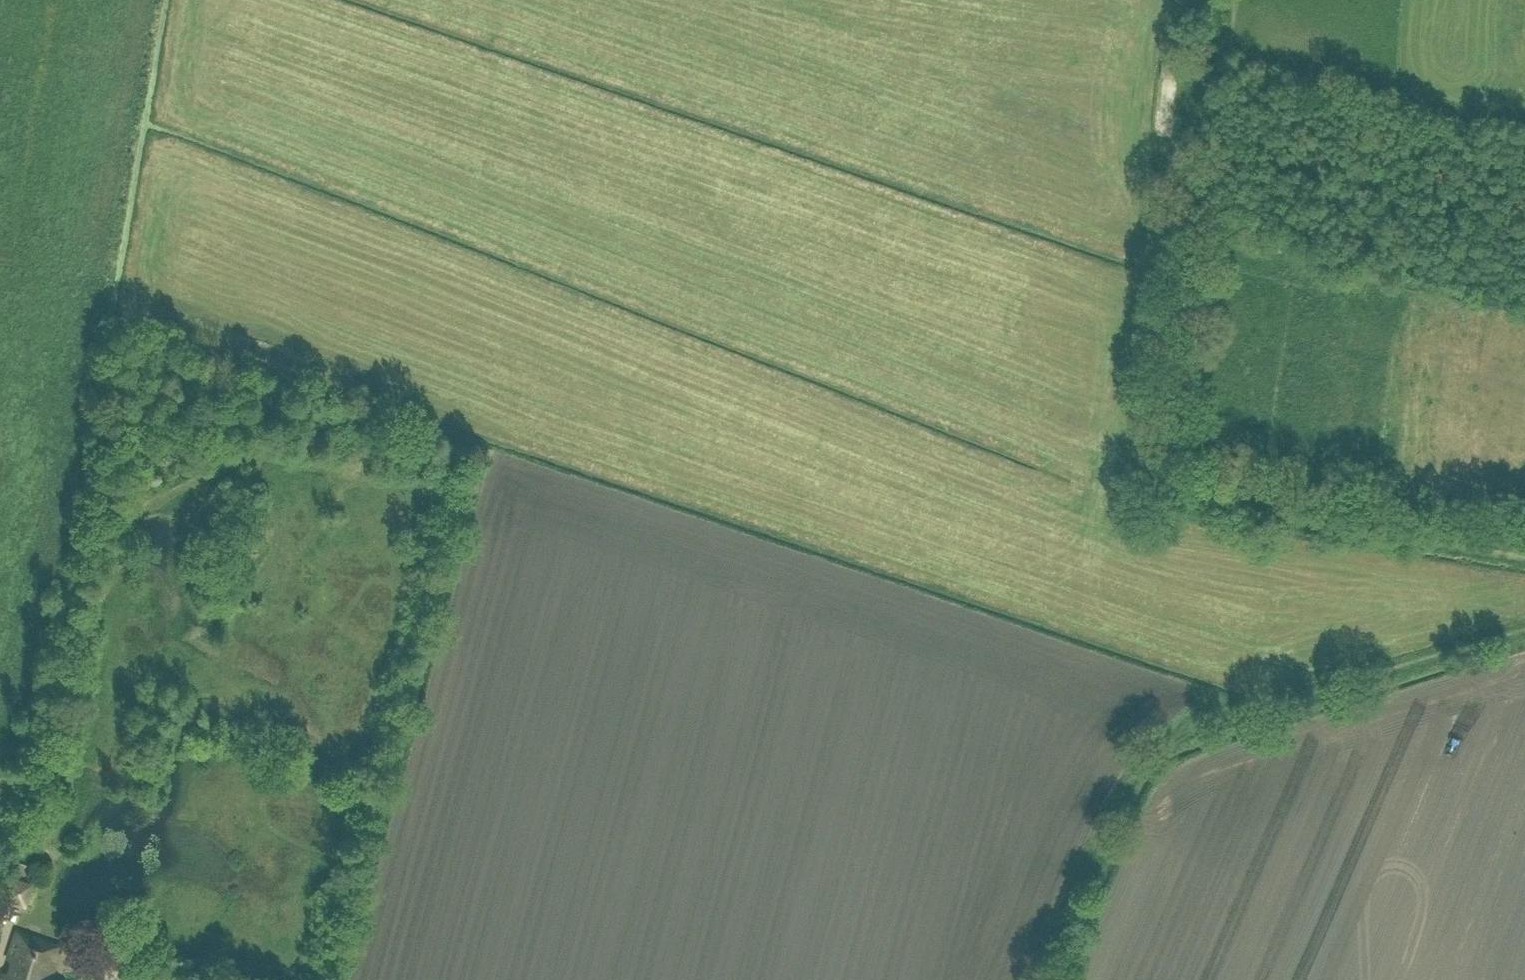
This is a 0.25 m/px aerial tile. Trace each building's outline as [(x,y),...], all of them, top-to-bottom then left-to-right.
[(3,902),(25,908),(32,884),(10,877),(3,902)] [(60,946),(17,933),(7,958),(13,961),(9,973),(2,972),(0,979),(50,979),(60,946)] [(124,954),(93,951),(89,978),(105,979),(122,979),(124,954)]
